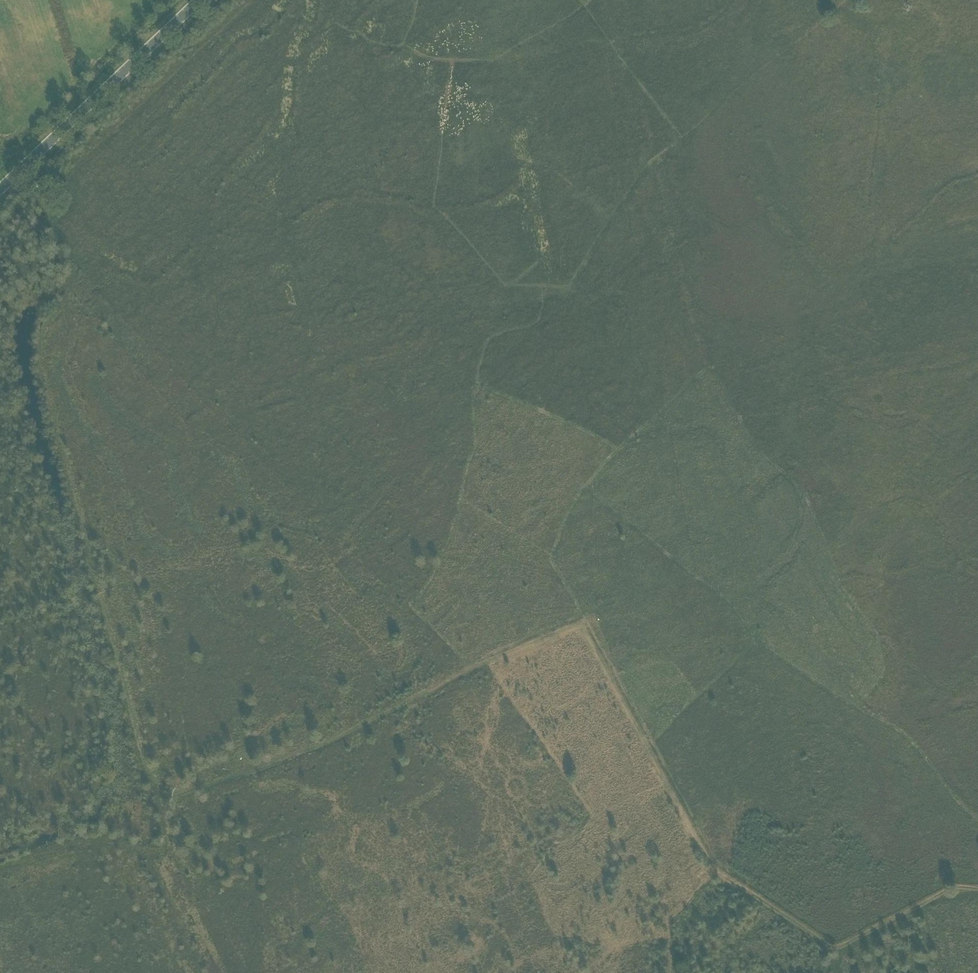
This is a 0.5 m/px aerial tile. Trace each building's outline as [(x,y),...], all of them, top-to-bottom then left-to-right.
[(43,198),(48,204),(54,198),(48,193),(43,198)]
